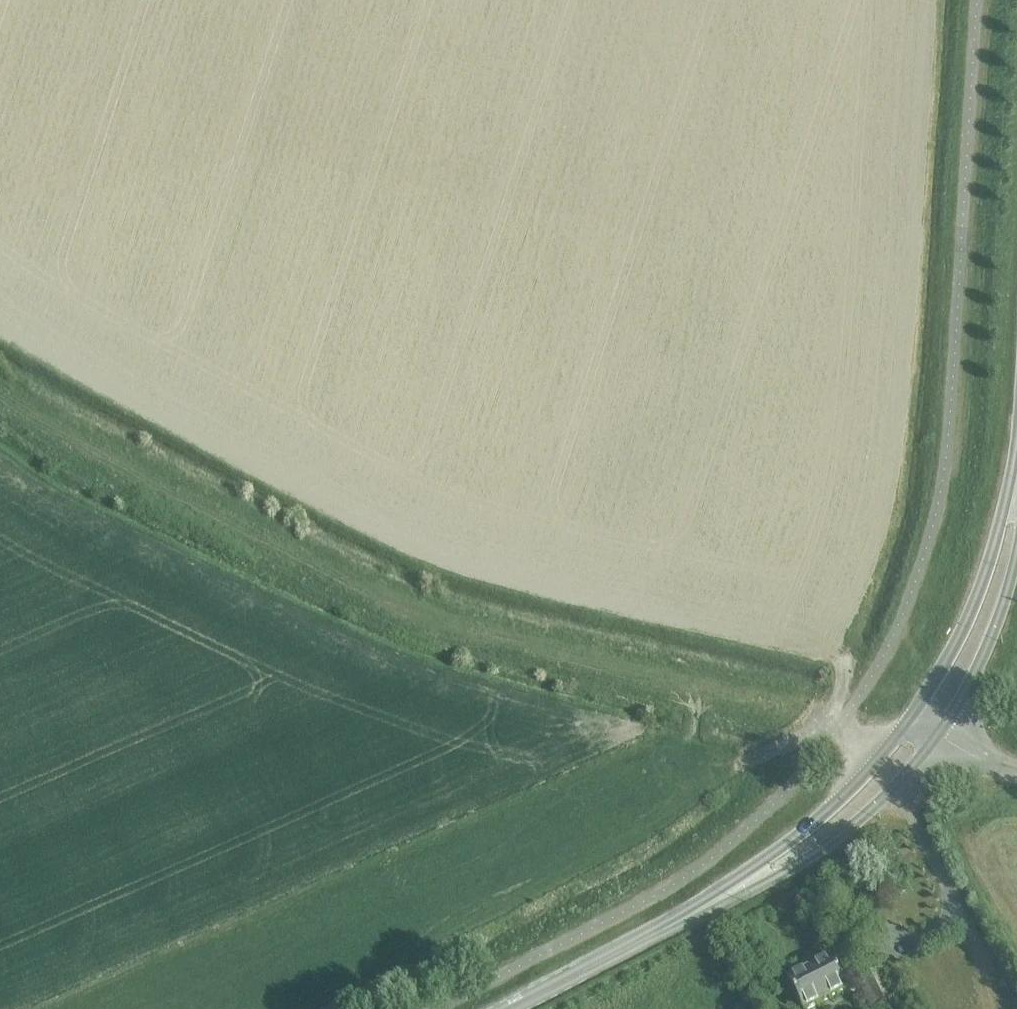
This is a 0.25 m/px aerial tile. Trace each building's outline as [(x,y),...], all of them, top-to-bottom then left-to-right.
[(847,989),(830,958),(788,980),(802,1008),(808,1008),(847,989)] [(876,1008),(899,1008),(879,971),(861,980),(876,1008)]
